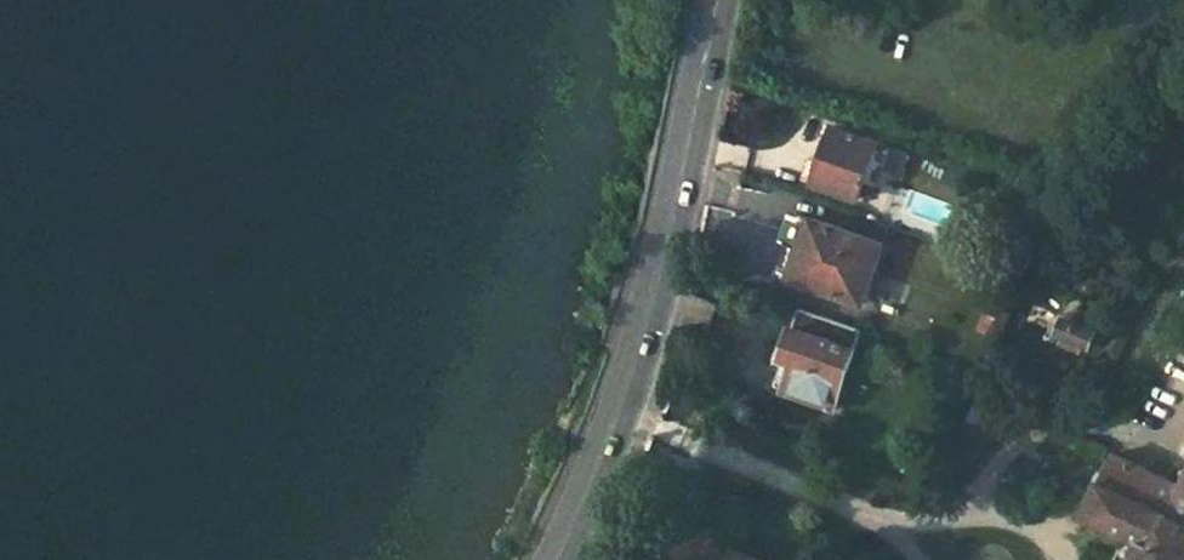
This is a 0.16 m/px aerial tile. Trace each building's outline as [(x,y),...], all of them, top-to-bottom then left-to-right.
[(834,127),(813,186),(857,201),(878,143),(834,127)] [(811,222),(789,281),(861,307),(883,247),(811,222)] [(798,312),(779,365),(791,370),(782,395),(832,414),(860,335),(798,312)] [(1066,319),(1058,336),(1059,336),(1066,339),(1062,347),(1077,353),(1080,346),(1087,348),(1095,331),(1088,328),(1090,322),(1073,315),(1070,321),(1066,319)] [(1129,559),(1183,559),(1183,482),(1180,490),(1111,455),(1084,518),(1136,544),(1129,559)] [(731,559),(756,559),(735,551),(731,559)]
